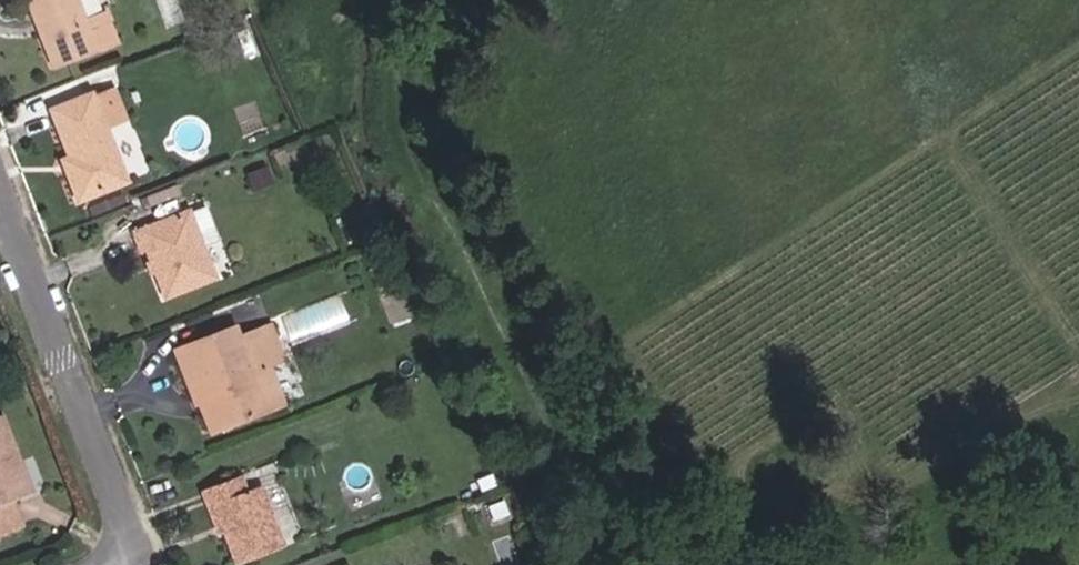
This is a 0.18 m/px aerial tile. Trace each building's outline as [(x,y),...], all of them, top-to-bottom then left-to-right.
[(44,23),(35,0),(28,0),(38,26),(44,23)] [(98,53),(85,20),(77,0),(35,0),(44,23),(38,26),(56,70),(98,53)] [(118,45),(106,12),(85,20),(98,53),(118,45)] [(80,200),(127,181),(108,132),(98,108),(116,102),(111,89),(93,96),(91,95),(52,110),(71,157),(76,169),(69,173),(80,200)] [(108,132),(126,124),(116,102),(98,108),(108,132)] [(69,173),(76,169),(71,157),(64,160),(69,173)] [(271,182),(265,167),(246,174),(252,190),(271,182)] [(93,215),(127,202),(124,194),(90,207),(93,215)] [(383,229),(372,203),(362,207),(372,233),(383,229)] [(189,212),(136,233),(142,249),(147,246),(167,297),(215,278),(202,246),(218,240),(205,208),(190,215),(189,212)] [(217,431),(285,406),(270,366),(283,361),(270,325),(242,336),(238,326),(177,350),(197,403),(205,401),(217,431)] [(209,434),(217,431),(205,401),(197,403),(209,434)] [(33,493),(2,415),(0,415),(0,535),(23,527),(13,501),(33,493)] [(237,564),(284,547),(261,486),(246,491),(240,476),(202,489),(208,505),(214,503),(225,532),(237,564)] [(495,519),(511,513),(506,501),(490,508),(495,519)] [(220,533),(225,532),(214,503),(208,505),(220,533)]
